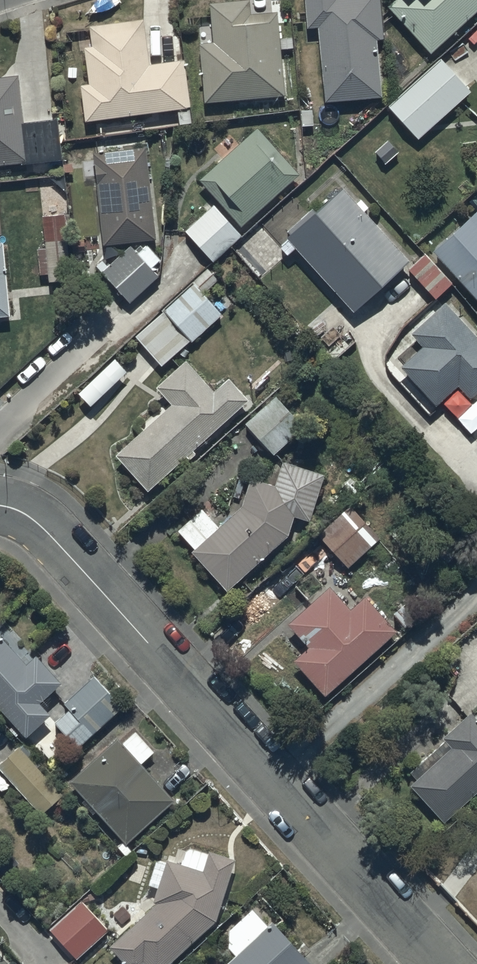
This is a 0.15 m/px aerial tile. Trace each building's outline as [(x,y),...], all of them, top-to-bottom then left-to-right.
[(317,29),(325,104),(381,99),(375,42),(384,41),(380,0),(304,0),(307,30),(317,29)] [(387,8),(430,55),(476,12),(476,0),(396,0),(387,8)] [(249,2),(210,5),(213,44),(199,45),(204,104),(283,98),(277,14),(250,16),(249,2)] [(147,66),(142,21),(89,27),(91,49),(84,50),(88,87),(80,87),(84,122),(189,110),(184,62),(147,66)] [(470,93),(439,59),(387,107),(418,141),(470,93)] [(17,78),(0,80),(0,168),(61,162),(56,121),(22,125),(17,78)] [(300,177),(257,129),(199,181),(241,229),(300,177)] [(146,148),(93,154),(102,247),(156,241),(146,148)] [(409,264),(341,190),(316,214),(312,209),(287,233),(290,237),(286,241),(355,315),(409,264)] [(241,237),(213,206),(184,231),(212,263),(241,237)] [(433,253),(476,303),(476,214),(433,253)] [(64,215),(42,217),(45,250),(38,250),(40,277),(47,277),(48,283),(70,281),(64,215)] [(128,247),(100,274),(129,304),(158,277),(128,247)] [(451,285),(425,255),(408,271),(435,300),(451,285)] [(220,316),(193,286),(135,338),(162,368),(220,316)] [(445,304),(410,336),(423,349),(400,370),(436,409),(459,388),(470,401),(476,394),(476,340),(445,304)] [(127,373),(114,360),(78,395),(91,409),(127,373)] [(184,362),(155,388),(172,406),(116,458),(148,493),(248,401),(228,379),(213,393),(184,362)] [(304,430),(275,398),(245,425),(273,458),(304,430)] [(202,511),(178,532),(194,550),(190,553),(227,593),(289,537),(293,519),(310,524),(323,475),(282,464),(276,487),(250,479),(242,507),(219,529),(202,511)] [(380,541),(350,506),(316,536),(346,571),(380,541)] [(350,611),(330,588),(287,626),(308,650),(293,663),(324,699),(396,635),(364,599),(350,611)] [(25,739),(50,715),(40,705),(62,684),(35,657),(26,665),(0,637),(0,713),(25,739)] [(124,708),(94,676),(63,704),(69,710),(53,724),(77,751),(124,708)] [(471,714),(442,740),(450,749),(409,787),(443,824),(476,792),(476,721),(471,714)] [(154,753),(135,733),(122,745),(117,739),(69,785),(126,845),(173,800),(140,765),(154,753)] [(0,766),(0,771),(41,816),(63,797),(19,749),(0,766)] [(156,905),(109,948),(123,963),(142,963),(170,963),(213,924),(234,862),(188,846),(182,866),(166,861),(165,864),(156,861),(148,887),(156,890),(151,904),(156,905)] [(82,902),(49,930),(76,961),(108,933),(82,902)] [(227,963),(309,963),(271,924),(267,928),(251,911),(220,940),(235,956),(227,963)]
